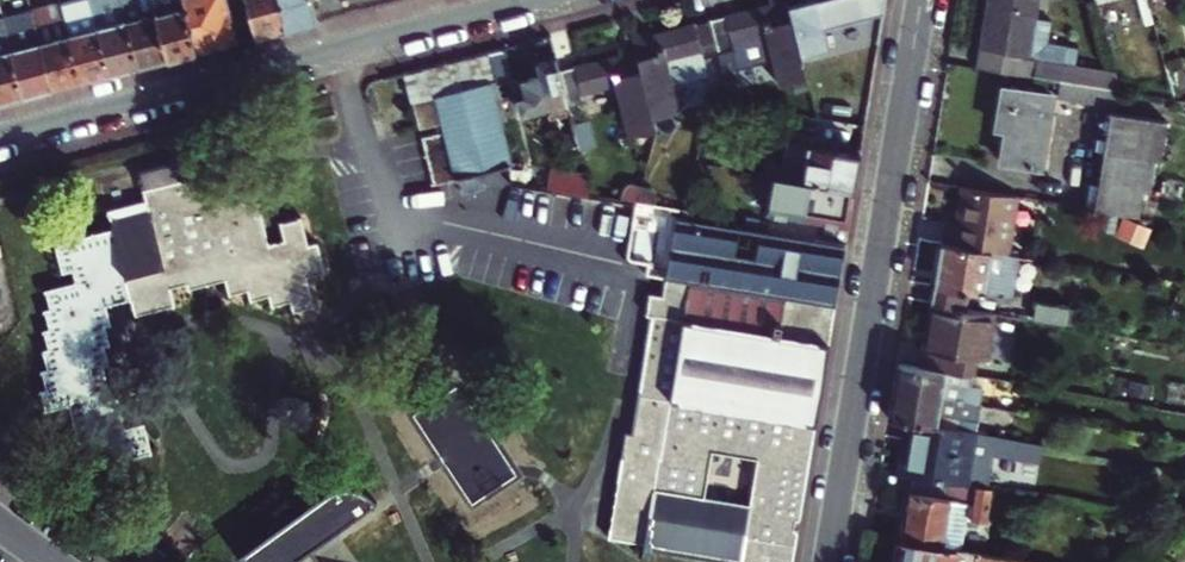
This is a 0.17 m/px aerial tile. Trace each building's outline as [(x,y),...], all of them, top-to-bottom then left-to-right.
[(69,36),(81,82),(109,75),(90,0),(79,0),(61,5),(69,36)] [(109,75),(138,68),(121,0),(90,0),(109,75)] [(138,68),(166,60),(151,0),(121,0),(138,68)] [(166,60),(196,53),(183,0),(151,0),(166,60)] [(196,53),(237,42),(226,0),(183,0),(196,53)] [(277,0),(245,0),(255,38),(285,30),(277,0)] [(285,30),(317,22),(311,0),(277,0),(285,30)] [(317,22),(350,13),(347,1),(350,0),(311,0),(317,22)] [(358,11),(371,8),(369,0),(355,0),(358,11)] [(774,58),(781,83),(827,71),(821,49),(830,46),(824,25),(882,10),(883,0),(799,0),(789,2),(789,0),(767,0),(768,2),(666,28),(665,25),(652,28),(652,26),(636,30),(639,42),(626,46),(627,51),(569,66),(565,54),(545,59),(549,72),(523,79),(532,114),(578,102),(577,97),(580,96),(582,104),(607,97),(605,90),(625,85),(638,134),(672,126),(669,112),(695,105),(687,75),(711,68),(707,50),(721,47),(731,88),(747,84),(742,67),(774,58)] [(977,69),(1060,82),(1114,91),(1108,70),(1077,65),(1080,47),(1049,42),(1052,20),(1037,17),(1040,0),(989,0),(977,69)] [(61,5),(32,12),(52,90),(81,82),(61,5)] [(32,12),(1,20),(21,98),(52,90),(32,12)] [(1,20),(0,20),(0,103),(21,98),(1,20)] [(470,80),(494,75),(490,55),(402,72),(408,99),(471,87),(470,80)] [(521,163),(510,118),(516,117),(507,79),(423,101),(430,127),(452,122),(455,130),(433,136),(446,184),(521,163)] [(1114,91),(1060,82),(1057,98),(1116,109),(1120,92),(1114,91)] [(995,142),(1005,144),(1001,163),(1040,170),(1053,97),(1004,88),(995,142)] [(1147,158),(1161,160),(1167,121),(1111,112),(1095,209),(1138,217),(1147,158)] [(787,143),(821,149),(824,135),(789,128),(787,143)] [(817,183),(821,184),(853,189),(858,155),(821,149),(787,143),(785,143),(781,168),(774,166),(772,175),(756,172),(753,190),(814,201),(817,183)] [(106,207),(110,224),(52,239),(62,275),(72,272),(75,285),(45,293),(49,310),(43,312),(48,331),(43,333),(47,349),(42,350),(47,372),(41,373),(46,391),(39,393),(44,410),(67,404),(74,434),(87,430),(92,449),(98,447),(103,466),(133,458),(131,447),(147,443),(140,417),(126,421),(116,384),(111,386),(106,366),(111,364),(106,346),(112,345),(106,325),(112,323),(107,304),(111,302),(110,295),(125,292),(130,313),(170,302),(166,286),(184,281),(186,287),(218,279),(222,292),(243,287),(246,299),(262,295),(265,306),(288,300),(292,313),(307,309),(298,277),(320,272),(312,242),(300,245),(292,215),(274,220),(279,239),(261,243),(246,189),(229,193),(225,176),(190,185),(188,179),(176,182),(170,159),(133,169),(141,198),(106,207)] [(596,173),(562,168),(559,188),(599,194),(599,193),(596,173)] [(811,241),(843,247),(853,189),(821,184),(811,241)] [(947,222),(943,244),(1007,254),(1017,196),(963,187),(956,223),(947,222)] [(1020,257),(1021,257),(1031,199),(1017,196),(1007,254),(1020,257)] [(657,319),(637,435),(630,434),(612,541),(647,547),(645,556),(653,558),(655,548),(738,561),(792,561),(843,247),(811,241),(690,221),(691,214),(683,212),(671,282),(675,282),(673,299),(655,296),(651,318),(657,319)] [(1007,254),(943,244),(933,303),(965,308),(968,292),(1013,300),(1020,257),(1007,254)] [(1036,298),(1033,316),(1080,324),(1083,307),(1036,298)] [(965,308),(933,303),(922,368),(944,372),(975,377),(978,360),(987,362),(996,313),(965,308)] [(897,365),(893,391),(977,404),(980,389),(942,383),(944,372),(922,368),(897,365)] [(977,404),(893,391),(889,414),(908,417),(935,422),(936,413),(975,419),(977,404)] [(898,472),(912,475),(965,483),(989,487),(994,456),(1041,464),(1045,440),(975,428),(935,422),(908,417),(898,472)] [(901,539),(942,545),(948,514),(986,520),(992,488),(989,487),(965,483),(912,475),(901,539)] [(310,550),(376,502),(374,499),(368,493),(363,489),(357,487),(353,486),(348,485),(342,486),(336,487),(331,489),(325,492),(240,554),(246,561),(319,561),(310,550)] [(942,545),(901,539),(897,561),(954,561),(956,555),(962,556),(962,560),(973,561),(1048,561),(942,545)]
